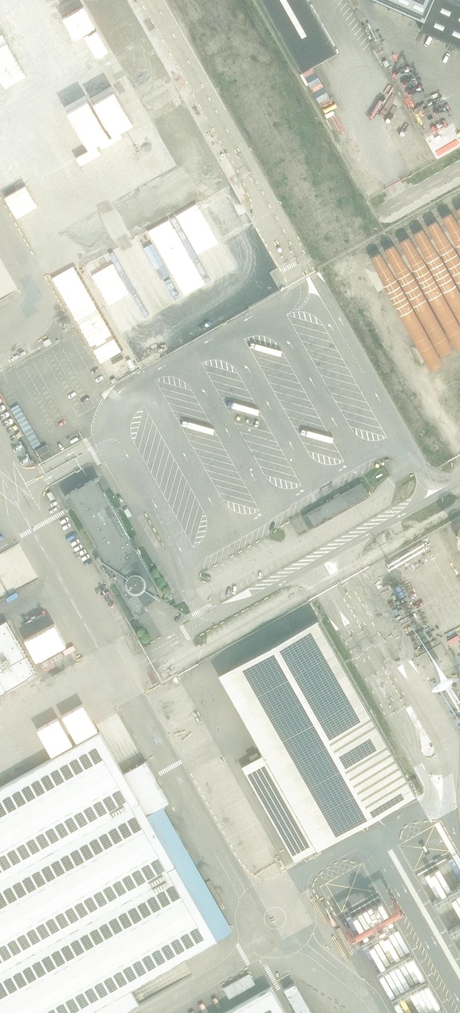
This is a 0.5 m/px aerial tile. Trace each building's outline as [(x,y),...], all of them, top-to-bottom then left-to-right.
[(301,71),(336,51),(307,0),(261,0),(301,71)] [(423,20),(419,29),(439,38),(447,42),(459,47),(459,0),(377,0),(423,20)] [(445,150),(459,143),(449,125),(435,133),(445,150)] [(433,127),(424,130),(432,153),(441,150),(433,127)] [(16,398),(8,403),(31,442),(39,438),(16,398)] [(47,444),(36,450),(42,460),(52,454),(47,444)] [(159,590),(129,538),(104,492),(103,492),(95,479),(99,478),(99,477),(95,478),(91,480),(88,481),(84,483),(83,482),(82,481),(80,481),(79,482),(78,483),(77,484),(77,485),(77,487),(74,489),(71,491),(67,493),(64,496),(65,497),(68,494),(75,507),(75,508),(103,558),(102,560),(101,559),(100,559),(105,563),(135,616),(147,609),(143,603),(146,601),(150,599),(151,597),(153,594),(160,599),(160,598),(153,593),(159,590)] [(49,498),(54,495),(49,486),(45,488),(49,498)] [(427,594),(406,553),(392,561),(408,592),(414,589),(419,598),(427,594)] [(229,667),(275,748),(241,766),(294,860),(415,793),(317,618),(229,667)] [(5,691),(6,692),(37,674),(6,620),(0,623),(0,694),(5,691)] [(31,633),(23,637),(34,659),(43,655),(31,633)] [(39,668),(61,660),(58,650),(35,658),(39,668)] [(432,660),(432,661),(432,662),(432,664),(433,665),(434,665),(435,666),(436,666),(437,666),(438,665),(439,665),(440,664),(440,662),(440,661),(440,660),(439,659),(438,658),(437,658),(436,658),(435,658),(434,658),(433,659),(432,660)] [(152,664),(147,666),(152,678),(157,676),(152,664)] [(86,723),(93,719),(87,711),(81,715),(86,723)] [(191,711),(182,716),(194,737),(203,732),(191,711)] [(63,736),(69,740),(74,734),(68,730),(63,736)] [(107,744),(99,731),(0,787),(0,1012),(87,1012),(95,1008),(98,1012),(123,1012),(138,1004),(130,989),(217,940),(146,814),(169,802),(145,760),(123,773),(107,744)] [(61,732),(39,743),(44,752),(65,741),(61,732)] [(208,732),(201,735),(204,742),(211,738),(208,732)] [(265,830),(245,837),(249,849),(269,841),(265,830)] [(260,856),(270,851),(266,844),(256,849),(260,856)] [(272,857),(246,870),(252,882),(278,868),(272,857)] [(188,870),(183,861),(178,863),(183,872),(188,870)] [(391,901),(397,916),(408,912),(403,897),(391,901)] [(387,898),(376,901),(379,915),(391,913),(387,898)] [(371,901),(360,907),(364,914),(374,908),(371,901)] [(439,960),(444,958),(439,946),(434,948),(439,960)] [(416,975),(427,971),(417,949),(404,954),(407,961),(397,966),(414,1004),(427,999),(416,975)] [(447,975),(453,972),(448,959),(441,962),(447,975)] [(384,962),(372,968),(375,974),(387,968),(384,962)] [(225,994),(252,979),(246,968),(219,984),(225,994)] [(389,970),(377,976),(396,1012),(398,1012),(408,1008),(389,970)] [(284,989),(298,1012),(312,1012),(295,983),(286,987),(284,989)] [(270,986),(223,1012),(285,1012),(270,986)] [(190,998),(193,1009),(217,1001),(213,990),(190,998)]
